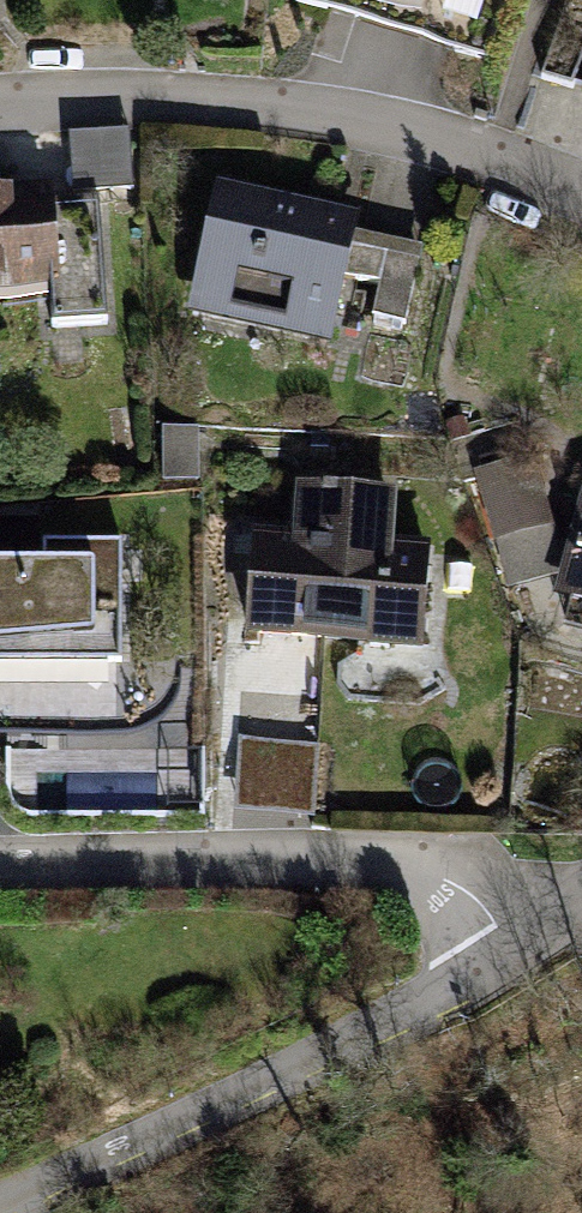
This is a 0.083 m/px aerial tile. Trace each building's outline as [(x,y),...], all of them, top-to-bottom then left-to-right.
[(78,182),(141,182),(142,125),(78,125),(78,182)] [(369,218),(222,189),(195,326),(337,354),(343,326),(408,339),(426,248),(365,236),(369,218)] [(0,196),(0,324),(84,322),(80,193),(0,196)] [(295,542),(261,540),(254,649),(425,659),(432,551),(401,550),(404,504),(298,498),(295,542)] [(557,613),(581,620),(581,527),(557,613)] [(0,582),(0,685),(109,683),(107,579),(0,582)]
